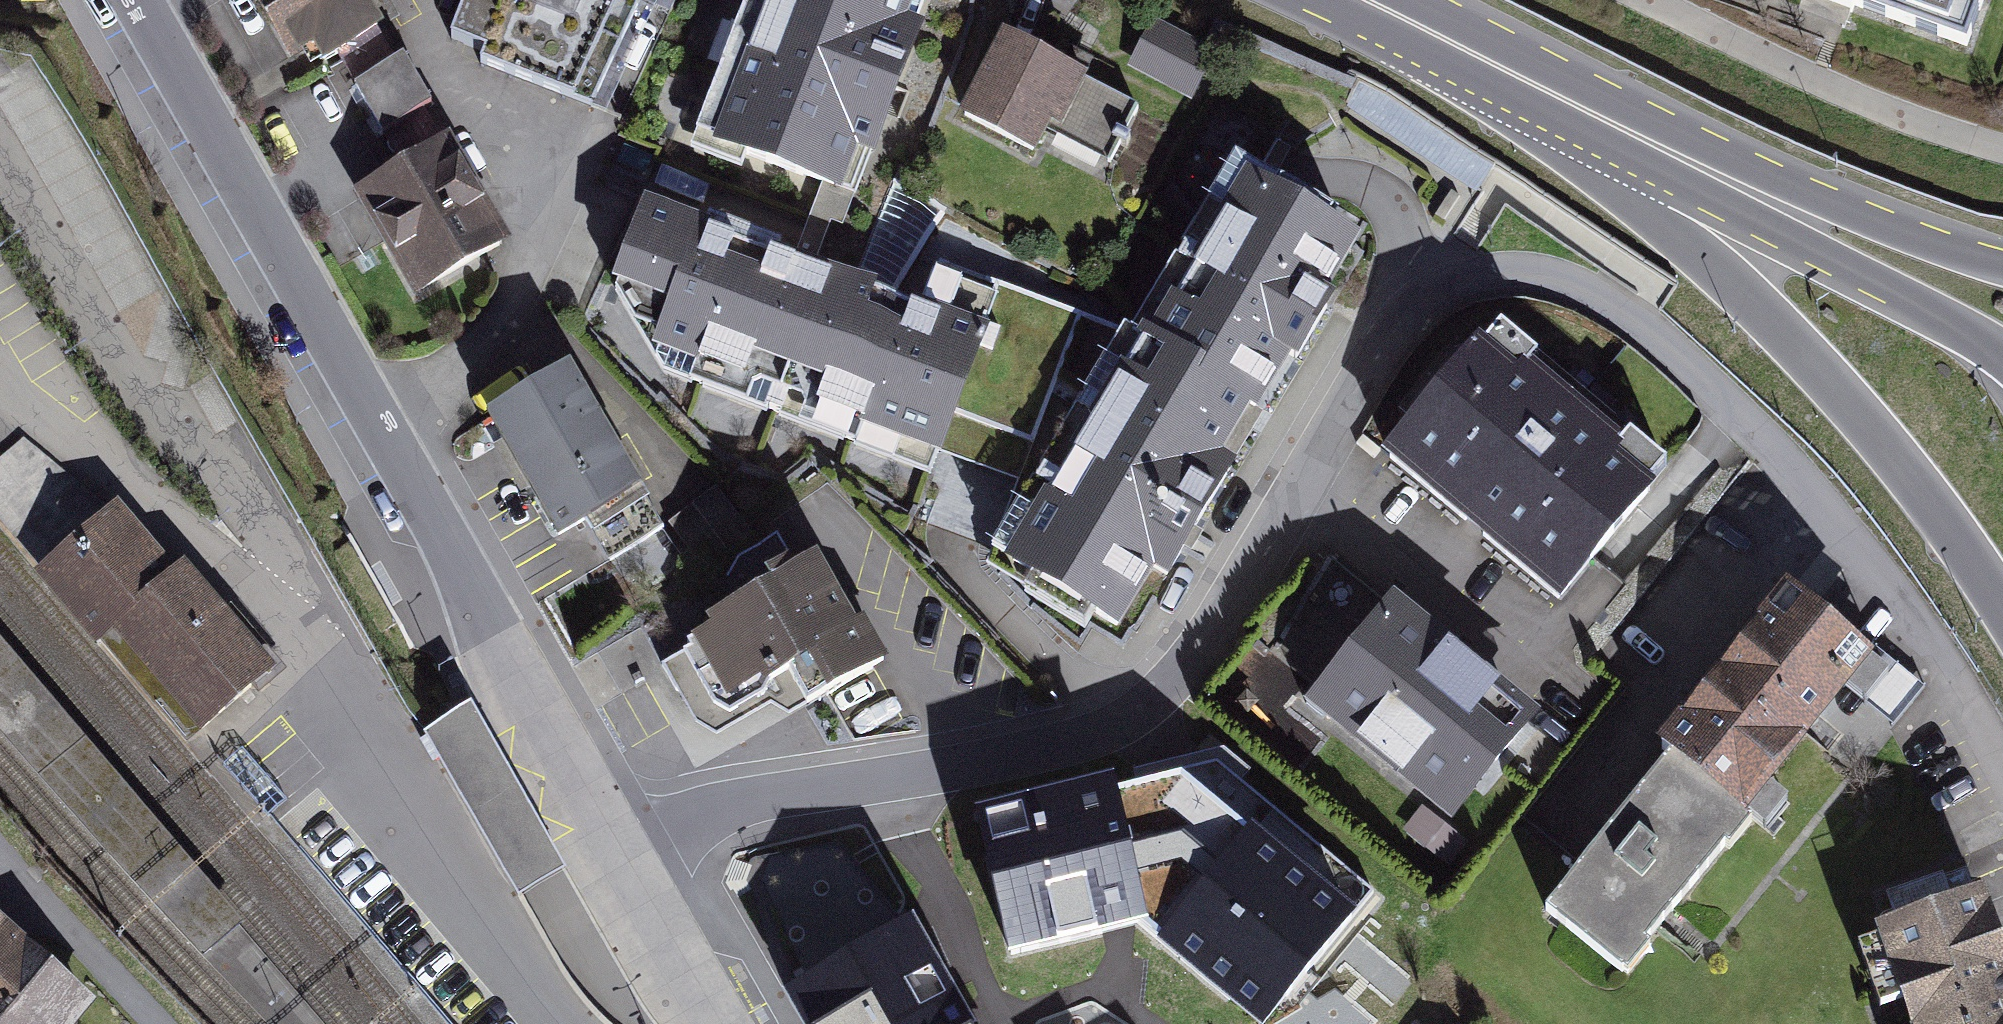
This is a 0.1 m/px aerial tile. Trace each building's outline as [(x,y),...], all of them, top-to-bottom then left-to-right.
[(291,55),(316,41),(324,55),(387,19),(375,0),(259,0),(291,55)] [(448,37),(481,49),(476,63),(592,110),(642,0),(461,0),(448,37)] [(729,177),(872,226),(948,5),(933,0),(790,0),(729,177)] [(1984,53),(2002,1),(2002,0),(1833,0),(1984,53)] [(1222,66),(1159,37),(1137,82),(1200,112),(1222,66)] [(404,49),(354,78),(383,127),(433,98),(404,49)] [(1010,55),(970,131),(1035,165),(1049,141),(1118,177),(1145,126),(1010,55)] [(1360,82),(1346,106),(1478,189),(1496,164),(1386,95),(1360,82)] [(450,128),(352,185),(414,292),(512,235),(450,128)] [(1358,255),(1245,194),(1156,346),(944,269),(922,327),(647,215),(620,293),(668,376),(940,473),(946,454),(1022,481),(994,561),(1125,644),(1358,255)] [(1499,325),(1380,466),(1562,618),(1681,477),(1499,325)] [(571,354),(483,404),(559,535),(588,518),(612,559),(670,525),(571,354)] [(119,496),(33,567),(95,641),(114,625),(200,727),(276,663),(184,554),(174,562),(119,496)] [(810,570),(658,657),(698,727),(718,738),(772,704),(793,715),(868,672),(810,570)] [(1877,667),(1799,604),(1670,764),(1748,827),(1877,667)] [(1391,616),(1303,721),(1458,851),(1546,746),(1391,616)] [(144,891),(202,955),(239,924),(0,646),(0,728),(144,891)] [(567,867),(471,697),(423,729),(518,894),(567,867)] [(242,747),(223,764),(269,813),(287,799),(242,747)] [(967,818),(1004,994),(1135,969),(1152,966),(1218,1023),(1283,1023),(1376,901),(1214,765),(1190,771),(967,818)] [(1744,843),(1662,780),(1549,925),(1630,988),(1744,843)] [(1870,881),(1923,1023),(2002,1023),(2002,969),(1958,848),(1870,881)] [(774,911),(817,984),(783,1002),(796,1023),(978,1023),(928,931),(912,927),(866,863),(774,911)] [(0,935),(0,1023),(73,1023),(86,1009),(0,935)]
